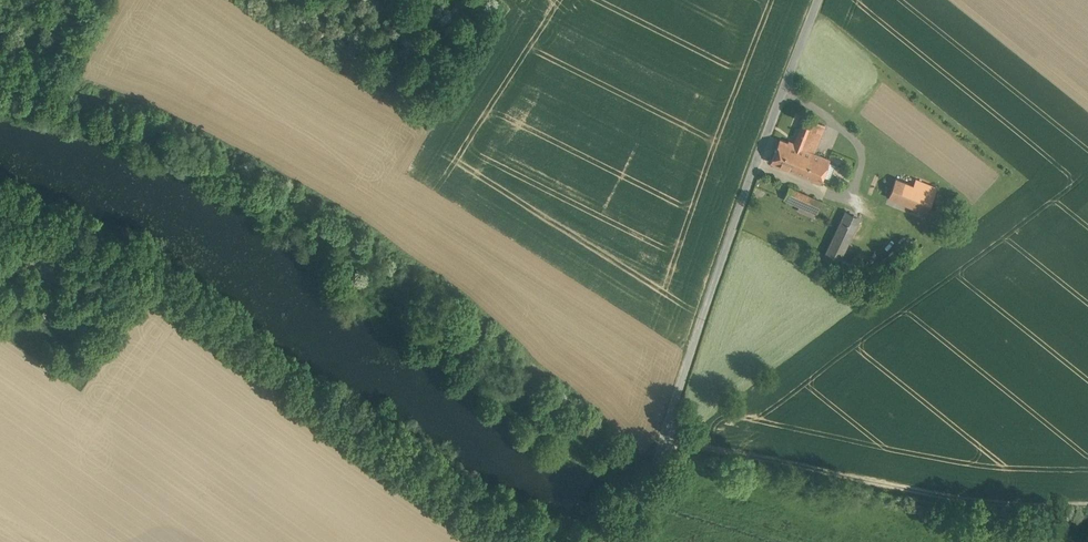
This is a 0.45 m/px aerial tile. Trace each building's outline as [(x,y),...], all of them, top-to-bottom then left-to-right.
[(829,159),(803,148),(814,120),(805,116),(793,144),(797,146),(789,167),(820,180),(829,159)] [(793,144),(780,139),(772,160),(789,167),(797,146),(793,144)] [(893,175),(886,196),(927,210),(936,184),(916,177),(913,183),(893,175)] [(790,185),(784,199),(799,205),(797,209),(814,216),(822,199),(790,185)] [(861,218),(845,211),(824,256),(839,263),(861,218)]
